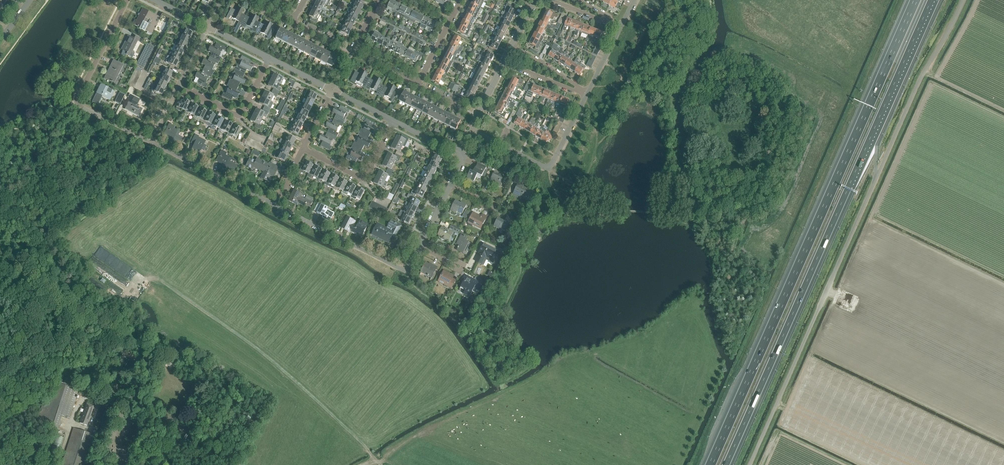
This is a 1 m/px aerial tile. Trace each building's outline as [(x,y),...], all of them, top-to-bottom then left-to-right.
[(316,3),(314,6),(322,9),(321,10),(323,11),(325,12),(326,10),(322,8),(324,5),(324,4),(317,0),(316,0),(315,3),(316,3)] [(361,9),(362,9),(363,7),(362,6),(364,4),(359,1),(360,0),(357,0),(354,4),(354,5),(361,9)] [(397,3),(391,0),(388,7),(387,9),(390,11),(389,13),(391,15),(393,10),(394,10),(397,3)] [(614,9),(618,2),(616,1),(616,0),(612,0),(609,5),(614,9)] [(351,11),(358,14),(359,15),(360,12),(361,9),(354,5),(354,4),(351,3),(350,5),(353,6),(351,10),(351,11)] [(397,18),(398,16),(403,6),(397,3),(394,10),(392,13),(395,14),(394,17),(397,18)] [(478,13),(481,8),(472,3),(469,9),(475,12),(478,13)] [(504,12),(513,17),(516,12),(513,10),(514,7),(507,4),(505,9),(504,12)] [(322,9),(314,6),(312,8),(313,8),(312,11),(319,15),(318,16),(320,16),(322,17),(323,16),(322,15),(323,11),(321,10),(322,9)] [(404,18),(408,9),(403,6),(398,16),(401,17),(400,19),(402,20),(404,18)] [(140,28),(139,30),(144,32),(145,31),(147,32),(147,33),(151,35),(152,34),(160,18),(142,9),(136,23),(135,23),(134,26),(140,28)] [(238,24),(241,25),(245,16),(241,14),(243,11),(238,9),(237,12),(231,9),(226,18),(231,21),(232,18),(239,22),(238,24)] [(348,16),(356,20),(358,17),(357,17),(358,14),(351,11),(351,10),(348,9),(347,10),(345,14),(349,15),(348,16)] [(409,21),(410,19),(414,12),(408,9),(404,18),(409,21)] [(473,17),(475,12),(469,9),(466,14),(473,17)] [(543,16),(550,19),(553,21),(555,17),(557,19),(559,15),(553,13),(546,10),(543,16)] [(318,16),(319,15),(312,11),(311,11),(310,14),(309,16),(311,18),(310,20),(316,24),(320,16),(318,16)] [(415,24),(416,21),(419,15),(414,12),(410,19),(409,21),(415,24)] [(501,18),(511,23),(513,17),(504,12),(502,12),(501,14),(502,15),(501,18)] [(346,21),(353,25),(354,25),(355,23),(354,22),(356,20),(348,16),(349,15),(345,14),(344,15),(348,17),(346,21)] [(473,25),(476,19),(473,17),(466,14),(463,20),(473,25)] [(421,24),(425,17),(419,15),(416,21),(421,24)] [(251,19),(246,16),(245,16),(241,25),(245,28),(246,25),(253,29),(252,31),(255,33),(260,23),(256,21),(257,19),(253,16),(251,19)] [(550,19),(543,16),(541,21),(548,25),(550,26),(551,24),(551,23),(549,22),(550,19)] [(427,27),(430,20),(425,17),(421,24),(425,26),(423,29),(426,30),(427,27)] [(511,23),(501,18),(500,17),(498,20),(501,21),(499,24),(508,29),(511,23)] [(570,28),(573,20),(567,18),(565,25),(562,31),(565,32),(567,26),(570,28)] [(343,27),(350,30),(351,30),(352,28),(353,25),(346,21),(342,19),(342,21),(345,23),(343,26),(343,27)] [(436,23),(430,20),(427,27),(430,29),(429,32),(433,34),(435,29),(434,28),(436,24),(436,23)] [(473,25),(463,20),(460,25),(467,29),(469,30),(470,30),(473,25)] [(569,30),(575,32),(579,23),(573,20),(570,28),(569,30)] [(541,21),(538,27),(545,31),(547,28),(550,29),(551,27),(550,26),(548,25),(541,21)] [(266,26),(261,24),(260,23),(255,33),(260,35),(261,32),(268,36),(266,38),(269,40),(274,30),(270,28),(271,26),(267,24),(266,26)] [(508,29),(499,24),(497,23),(495,25),(500,28),(499,31),(505,34),(508,29)] [(585,25),(579,23),(575,32),(574,35),(577,37),(579,31),(582,32),(585,25)] [(342,28),(340,32),(339,35),(343,37),(344,34),(347,36),(348,36),(349,33),(350,30),(343,27),(343,26),(340,25),(339,26),(342,28)] [(469,30),(467,29),(460,25),(457,31),(464,34),(466,31),(467,31),(468,31),(469,30)] [(581,35),(587,37),(588,34),(588,35),(591,27),(585,25),(581,35)] [(538,27),(535,33),(545,38),(546,35),(543,34),(545,31),(538,27)] [(591,27),(588,35),(594,37),(596,30),(591,27)] [(183,35),(191,39),(194,33),(186,29),(183,35)] [(275,38),(281,41),(286,32),(280,29),(275,38)] [(502,40),(505,34),(499,31),(495,29),(494,32),(497,34),(496,36),(502,40)] [(594,37),(592,42),(594,43),(595,40),(595,41),(596,38),(600,39),(602,32),(596,30),(594,37)] [(377,43),(380,36),(381,34),(373,31),(370,37),(372,38),(371,40),(377,43)] [(286,32),(281,41),(287,44),(292,34),(286,32)] [(545,38),(535,33),(532,38),(539,42),(542,43),(545,38)] [(287,44),(292,47),(297,37),(292,34),(287,44)] [(180,41),(188,45),(191,39),(183,35),(180,41)] [(121,50),(127,53),(126,55),(132,58),(134,54),(131,52),(135,44),(136,44),(138,41),(140,42),(141,39),(136,36),(134,39),(128,36),(121,50)] [(377,43),(382,46),(386,39),(380,36),(377,43)] [(452,41),(459,45),(462,39),(455,36),(452,41)] [(490,41),(499,45),(502,40),(496,36),(494,39),(492,38),(490,41)] [(292,47),(298,50),(303,40),(297,37),(292,47)] [(391,42),(388,49),(393,52),(398,43),(395,41),(396,38),(394,37),(391,42)] [(538,49),(541,43),(539,42),(532,38),(529,44),(536,47),(535,48),(538,49)] [(382,46),(388,49),(391,42),(386,39),(382,46)] [(298,50),(304,53),(308,43),(303,40),(298,50)] [(399,40),(398,43),(393,52),(399,54),(402,48),(403,45),(400,44),(402,41),(399,40)] [(487,46),(490,48),(496,51),(499,45),(490,41),(489,40),(488,42),(489,43),(487,46)] [(174,45),(185,50),(188,45),(180,41),(178,44),(175,42),(174,45)] [(462,46),(459,45),(452,41),(449,47),(458,51),(459,48),(460,49),(462,46)] [(304,53),(309,55),(314,46),(308,43),(304,53)] [(147,45),(147,44),(142,54),(148,57),(153,48),(147,45)] [(212,52),(210,56),(210,57),(219,62),(221,58),(219,57),(222,50),(224,51),(226,48),(217,44),(214,48),(212,46),(210,51),(212,52)] [(548,56),(554,60),(557,53),(561,48),(554,44),(551,50),(552,50),(548,56)] [(171,50),(182,56),(185,50),(174,45),(171,50)] [(309,55),(315,58),(320,49),(314,46),(309,55)] [(458,52),(449,47),(446,53),(456,57),(458,52)] [(399,54),(405,57),(408,50),(402,48),(399,54)] [(554,60),(559,63),(563,56),(560,55),(564,50),(561,48),(557,53),(554,60)] [(315,58),(320,61),(325,52),(320,49),(315,58)] [(168,56),(171,57),(179,61),(182,56),(171,50),(168,56)] [(405,57),(410,60),(414,53),(408,50),(405,57)] [(484,58),(491,61),(494,56),(493,55),(494,53),(488,51),(485,50),(483,53),(484,54),(482,57),(484,58)] [(414,53),(410,60),(416,63),(417,60),(420,61),(423,54),(421,53),(420,54),(415,51),(414,53)] [(559,63),(564,66),(570,57),(567,55),(568,53),(566,51),(563,56),(559,63)] [(320,61),(326,64),(331,54),(325,52),(320,61)] [(453,63),(456,57),(446,53),(444,58),(453,63)] [(148,57),(142,54),(137,65),(144,69),(144,68),(143,68),(148,57)] [(331,54),(326,64),(332,67),(337,57),(331,54)] [(237,66),(235,69),(235,70),(245,75),(247,70),(250,71),(252,67),(249,65),(251,61),(242,56),(240,59),(243,60),(239,67),(237,66)] [(179,61),(171,57),(169,63),(176,67),(179,61)] [(212,75),(213,75),(214,71),(212,70),(215,63),(218,65),(219,62),(210,57),(208,61),(205,60),(203,64),(205,65),(203,70),(212,75)] [(488,67),(491,61),(484,58),(482,57),(480,62),(482,64),(488,67)] [(450,68),(453,63),(444,58),(441,64),(450,68)] [(568,60),(564,66),(569,70),(573,63),(568,60)] [(105,79),(115,84),(124,66),(114,61),(105,79)] [(575,73),(580,76),(584,70),(581,68),(585,63),(582,61),(579,66),(575,73)] [(485,73),(488,67),(482,64),(480,62),(477,68),(479,69),(485,73)] [(569,70),(575,73),(579,66),(573,63),(569,70)] [(438,69),(444,73),(447,74),(450,68),(441,64),(438,69)] [(166,69),(163,74),(170,78),(173,73),(166,69)] [(444,73),(438,69),(435,75),(442,78),(444,73)] [(476,75),(483,78),(485,73),(479,69),(476,75)] [(212,75),(203,70),(201,74),(198,73),(196,77),(193,82),(206,89),(208,85),(205,84),(209,77),(211,78),(212,75)] [(238,88),(238,87),(240,83),(243,84),(245,80),(242,79),(245,75),(235,70),(234,72),(236,74),(232,81),(230,79),(228,83),(238,88)] [(362,87),(365,88),(370,79),(366,77),(367,74),(362,72),(361,75),(355,72),(350,81),(355,84),(356,81),(363,85),(362,87)] [(170,78),(163,74),(160,80),(164,82),(168,84),(170,78)] [(271,80),(279,84),(281,85),(284,79),(273,74),(271,77),(272,78),(271,80)] [(483,78),(476,75),(474,74),(471,79),(473,80),(480,84),(483,78)] [(442,78),(435,75),(432,81),(439,84),(440,80),(444,82),(445,80),(442,78)] [(512,77),(509,83),(516,87),(518,83),(522,85),(524,81),(519,79),(519,81),(512,77)] [(377,92),(376,94),(379,96),(383,88),(380,87),(381,86),(380,85),(382,82),(376,79),(374,81),(370,79),(365,88),(370,91),(371,88),(377,92)] [(471,86),(477,89),(480,84),(473,80),(471,79),(469,85),(471,86)] [(168,84),(164,82),(160,80),(157,86),(165,90),(168,84)] [(279,84),(271,80),(268,86),(273,89),(272,92),(278,95),(279,91),(281,88),(278,87),(279,84)] [(221,96),(231,101),(233,98),(235,99),(235,97),(236,98),(238,93),(236,92),(238,88),(228,83),(227,86),(229,87),(225,94),(223,93),(221,96)] [(509,83),(506,89),(513,92),(516,87),(509,83)] [(114,91),(101,84),(101,85),(99,88),(99,89),(97,94),(97,93),(92,102),(98,105),(102,97),(110,100),(114,91)] [(165,90),(157,86),(154,84),(150,91),(157,94),(157,93),(160,94),(162,95),(165,90)] [(466,91),(474,95),(477,89),(471,86),(469,85),(466,91)] [(537,94),(539,87),(533,85),(532,87),(531,86),(530,86),(525,96),(531,98),(532,96),(533,93),(537,94)] [(388,88),(385,87),(384,86),(383,88),(379,96),(384,98),(385,96),(392,99),(391,101),(394,103),(398,94),(394,91),(395,89),(390,86),(388,88)] [(545,90),(539,87),(537,94),(534,100),(537,101),(539,95),(542,97),(545,90)] [(474,95),(466,91),(464,89),(462,92),(465,93),(463,96),(465,97),(471,101),(474,95)] [(513,92),(506,89),(504,94),(512,98),(513,96),(515,96),(517,97),(518,95),(516,94),(513,92)] [(551,92),(545,90),(542,97),(540,102),(542,103),(543,101),(545,98),(548,99),(551,92)] [(307,98),(315,102),(317,96),(307,91),(304,97),(307,98)] [(125,95),(120,92),(115,102),(120,105),(125,95)] [(278,95),(272,92),(271,94),(265,92),(262,98),(271,102),(273,96),(276,98),(278,95)] [(400,101),(405,104),(410,95),(404,92),(400,101)] [(557,94),(551,92),(548,99),(546,104),(548,105),(549,102),(550,103),(551,100),(554,101),(557,94)] [(512,98),(504,94),(501,100),(514,107),(516,104),(512,102),(513,99),(512,98)] [(563,97),(557,94),(554,101),(552,106),(552,107),(554,108),(556,105),(559,106),(563,97)] [(405,104),(411,107),(416,98),(410,95),(405,104)] [(125,109),(139,116),(142,110),(137,107),(140,100),(134,97),(130,104),(128,103),(125,109)] [(569,99),(563,97),(559,106),(558,108),(558,109),(561,110),(561,108),(567,110),(568,107),(566,106),(569,99)] [(265,106),(263,109),(269,112),(271,109),(270,109),(273,103),(271,102),(262,98),(259,104),(265,106)] [(312,107),(315,102),(307,98),(304,103),(312,107)] [(411,107),(417,110),(422,101),(416,98),(411,107)] [(188,107),(190,103),(184,100),(183,101),(178,99),(175,106),(176,107),(175,109),(181,112),(182,110),(185,112),(187,107),(188,107)] [(498,105),(506,109),(508,106),(513,109),(514,107),(501,100),(498,105)] [(417,110),(422,113),(427,103),(422,101),(417,110)] [(301,109),(309,113),(312,107),(304,103),(301,109)] [(422,113),(428,116),(433,106),(427,103),(422,113)] [(190,108),(188,107),(187,107),(185,112),(184,114),(189,116),(190,114),(194,116),(196,111),(198,107),(192,104),(190,108)] [(506,109),(498,105),(495,111),(495,112),(505,118),(507,114),(504,112),(506,109)] [(337,114),(334,119),(344,124),(345,120),(343,119),(347,113),(349,114),(350,111),(341,106),(339,110),(336,109),(334,113),(337,114)] [(428,116),(434,119),(438,109),(433,106),(428,116)] [(199,113),(196,111),(194,116),(192,118),(198,120),(199,118),(202,120),(205,116),(207,111),(201,108),(199,113)] [(296,114),(298,115),(306,119),(309,113),(301,109),(299,108),(296,114)] [(256,109),(253,115),(262,119),(263,117),(266,118),(267,115),(269,112),(263,109),(262,112),(256,109)] [(434,119),(439,122),(444,112),(438,109),(434,119)] [(514,123),(519,127),(523,120),(521,119),(523,116),(522,116),(523,113),(521,112),(522,111),(519,109),(515,116),(518,117),(514,123)] [(439,122),(445,124),(450,115),(444,112),(439,122)] [(207,117),(205,116),(202,120),(201,122),(206,125),(207,123),(210,124),(211,125),(213,120),(215,116),(209,113),(207,117)] [(262,119),(253,115),(250,121),(256,124),(254,127),(260,130),(261,127),(259,125),(262,119)] [(296,120),(303,124),(306,119),(298,115),(296,120)] [(445,124),(451,127),(455,118),(450,115),(445,124)] [(519,127),(525,130),(528,123),(525,122),(528,116),(526,115),(523,120),(519,127)] [(216,121),(213,120),(211,125),(210,124),(209,126),(210,127),(210,128),(214,130),(214,129),(215,129),(216,127),(219,129),(222,124),(224,120),(218,117),(216,121)] [(300,130),(303,124),(296,120),(292,118),(291,121),(294,123),(293,126),(300,130)] [(455,118),(451,127),(456,130),(461,121),(455,118)] [(525,130),(530,133),(534,127),(536,124),(532,122),(534,120),(532,118),(528,123),(525,130)] [(330,128),(328,132),(327,133),(337,138),(339,134),(336,133),(340,126),(342,127),(344,124),(334,119),(332,123),(330,122),(327,127),(330,128)] [(361,128),(360,132),(369,137),(371,133),(373,135),(374,133),(376,129),(374,128),(376,124),(366,119),(365,122),(367,123),(364,130),(361,128)] [(218,131),(219,131),(223,134),(224,132),(227,133),(228,133),(230,129),(231,129),(233,125),(226,121),(224,125),(222,124),(219,129),(218,131)] [(530,133),(535,136),(541,127),(538,125),(539,123),(537,122),(536,124),(534,127),(530,133)] [(180,133),(173,130),(175,127),(169,124),(164,135),(169,137),(168,140),(178,145),(182,138),(178,136),(180,133)] [(300,130),(293,126),(291,125),(288,131),(290,132),(298,136),(300,130)] [(535,136),(541,140),(545,133),(546,130),(543,128),(545,126),(542,125),(541,127),(535,136)] [(233,130),(231,129),(230,129),(228,133),(227,133),(227,135),(232,138),(233,136),(236,138),(241,129),(235,126),(233,130)] [(541,140),(546,143),(549,138),(551,140),(553,135),(548,132),(550,129),(548,128),(546,130),(545,133),(541,140)] [(355,142),(353,145),(362,150),(365,145),(367,147),(370,142),(367,141),(369,137),(360,132),(358,135),(360,136),(357,143),(355,142)] [(337,138),(327,133),(325,137),(323,136),(320,140),(323,141),(321,146),(330,151),(332,147),(330,146),(333,139),(335,140),(337,138)] [(191,143),(194,145),(191,150),(199,154),(199,153),(200,153),(201,149),(204,151),(206,145),(204,144),(206,141),(198,137),(199,136),(196,134),(191,143)] [(288,135),(285,141),(293,145),(296,139),(288,135)] [(398,136),(395,142),(403,146),(406,140),(398,136)] [(284,144),(282,147),(290,151),(293,145),(285,141),(281,139),(279,142),(281,143),(282,143),(284,144)] [(403,146),(395,142),(392,148),(397,151),(396,154),(402,157),(403,153),(400,152),(403,146)] [(362,150),(353,145),(351,148),(354,150),(350,156),(348,155),(346,159),(355,164),(358,159),(361,160),(363,156),(360,155),(362,150)] [(290,151),(282,147),(280,152),(287,156),(290,151)] [(230,171),(231,170),(234,171),(237,165),(230,161),(231,159),(225,155),(226,153),(221,151),(216,161),(221,163),(220,166),(230,171)] [(287,156),(280,152),(277,151),(275,154),(278,155),(277,158),(284,162),(287,156)] [(387,157),(386,160),(394,164),(396,161),(398,162),(399,161),(400,160),(402,157),(396,154),(394,157),(388,153),(386,157),(387,157)] [(432,161),(440,165),(443,159),(435,155),(432,161)] [(247,167),(251,169),(251,168),(253,169),(254,166),(264,172),(261,178),(267,181),(270,175),(273,176),(276,169),(277,167),(269,163),(268,165),(257,159),(255,162),(254,162),(255,161),(251,159),(251,160),(250,160),(247,166),(248,166),(247,167)] [(437,170),(440,165),(432,161),(430,159),(427,165),(429,166),(437,170)] [(388,168),(387,171),(393,174),(394,171),(391,169),(394,164),(386,160),(383,166),(388,168)] [(312,169),(314,165),(308,162),(306,166),(303,165),(299,172),(304,174),(305,172),(309,174),(311,169),(312,169)] [(470,170),(466,178),(474,182),(478,174),(482,176),(486,168),(478,163),(474,172),(470,170)] [(314,171),(312,169),(311,169),(309,174),(308,176),(313,179),(314,177),(317,178),(318,178),(320,173),(320,174),(322,169),(316,166),(314,171)] [(426,172),(434,176),(437,170),(429,166),(426,172)] [(316,180),(317,181),(322,183),(323,181),(326,182),(326,183),(329,178),(331,174),(325,171),(323,175),(320,174),(320,173),(318,178),(317,178),(316,180)] [(380,172),(377,177),(385,182),(388,176),(391,177),(393,174),(387,171),(385,174),(380,172)] [(423,177),(431,181),(434,176),(426,172),(423,177)] [(495,183),(495,184),(501,187),(506,178),(495,173),(491,181),(495,183)] [(337,182),(339,178),(333,175),(331,179),(329,178),(326,183),(326,182),(325,185),(333,189),(334,187),(335,187),(337,182)] [(387,183),(385,182),(377,177),(374,183),(382,187),(385,188),(387,183)] [(420,183),(428,187),(431,181),(423,177),(420,183)] [(340,183),(337,182),(335,187),(334,187),(333,189),(339,192),(340,189),(343,191),(346,186),(346,187),(348,182),(342,179),(340,183)] [(418,189),(425,193),(428,187),(420,183),(418,189)] [(342,193),(342,194),(347,196),(348,194),(352,195),(352,196),(354,191),(357,187),(351,184),(348,188),(346,187),(346,186),(343,191),(342,193)] [(362,188),(361,189),(359,188),(357,192),(354,191),(352,196),(352,195),(351,198),(356,200),(357,198),(361,200),(366,190),(362,188)] [(513,196),(518,198),(519,197),(529,202),(533,194),(529,192),(529,191),(523,188),(521,191),(517,188),(513,196)] [(423,198),(425,193),(418,189),(416,192),(414,191),(412,195),(415,197),(416,195),(423,198)] [(294,190),(289,201),(295,204),(296,202),(306,207),(307,205),(310,207),(314,200),(307,197),(306,199),(302,197),(303,195),(294,190)] [(410,204),(418,208),(421,202),(416,199),(417,198),(415,197),(409,194),(407,197),(412,200),(410,204)] [(450,210),(456,213),(457,212),(462,214),(467,205),(461,202),(461,203),(455,201),(450,210)] [(415,213),(418,208),(410,204),(406,202),(405,205),(409,207),(407,209),(415,213)] [(327,209),(328,208),(321,204),(317,213),(323,216),(322,218),(330,222),(335,213),(327,209)] [(412,219),(415,213),(407,209),(405,213),(404,213),(405,212),(402,211),(401,213),(404,215),(412,219)] [(409,225),(412,219),(404,215),(401,213),(399,216),(402,217),(403,216),(403,217),(401,221),(409,225)] [(481,230),(482,226),(487,217),(483,215),(481,217),(473,213),(468,223),(473,226),(481,230)] [(347,217),(342,228),(348,231),(358,236),(359,233),(363,235),(367,226),(360,222),(358,225),(357,225),(354,224),(356,222),(347,217)] [(494,227),(506,233),(512,220),(507,217),(504,222),(498,219),(494,227)] [(390,221),(387,228),(378,224),(372,235),(389,243),(392,237),(395,239),(398,232),(401,226),(390,221)] [(439,236),(440,235),(442,237),(442,238),(442,239),(444,240),(445,240),(446,239),(448,240),(448,241),(450,237),(453,238),(456,234),(458,235),(461,229),(455,226),(452,232),(446,229),(444,228),(444,227),(439,236)] [(457,251),(465,255),(470,244),(465,242),(467,238),(461,235),(458,243),(461,244),(457,251)] [(484,266),(488,259),(494,262),(498,254),(491,250),(492,248),(483,244),(479,254),(475,262),(482,265),(484,266)] [(421,273),(431,279),(437,268),(430,264),(429,265),(426,263),(421,273)] [(438,283),(451,289),(455,282),(456,280),(453,278),(454,276),(444,271),(441,276),(438,283)] [(463,294),(470,298),(474,289),(479,291),(482,284),(478,282),(474,280),(472,284),(465,280),(460,289),(465,291),(463,294)] [(124,368),(129,370),(133,362),(129,360),(124,368)] [(41,411),(37,423),(57,430),(61,416),(69,419),(79,389),(59,383),(54,400),(45,397),(44,401),(41,411)] [(80,423),(87,426),(94,406),(87,404),(80,423)] [(96,435),(74,428),(62,464),(87,464),(96,435)] [(114,456),(111,461),(116,464),(119,458),(114,456)]
